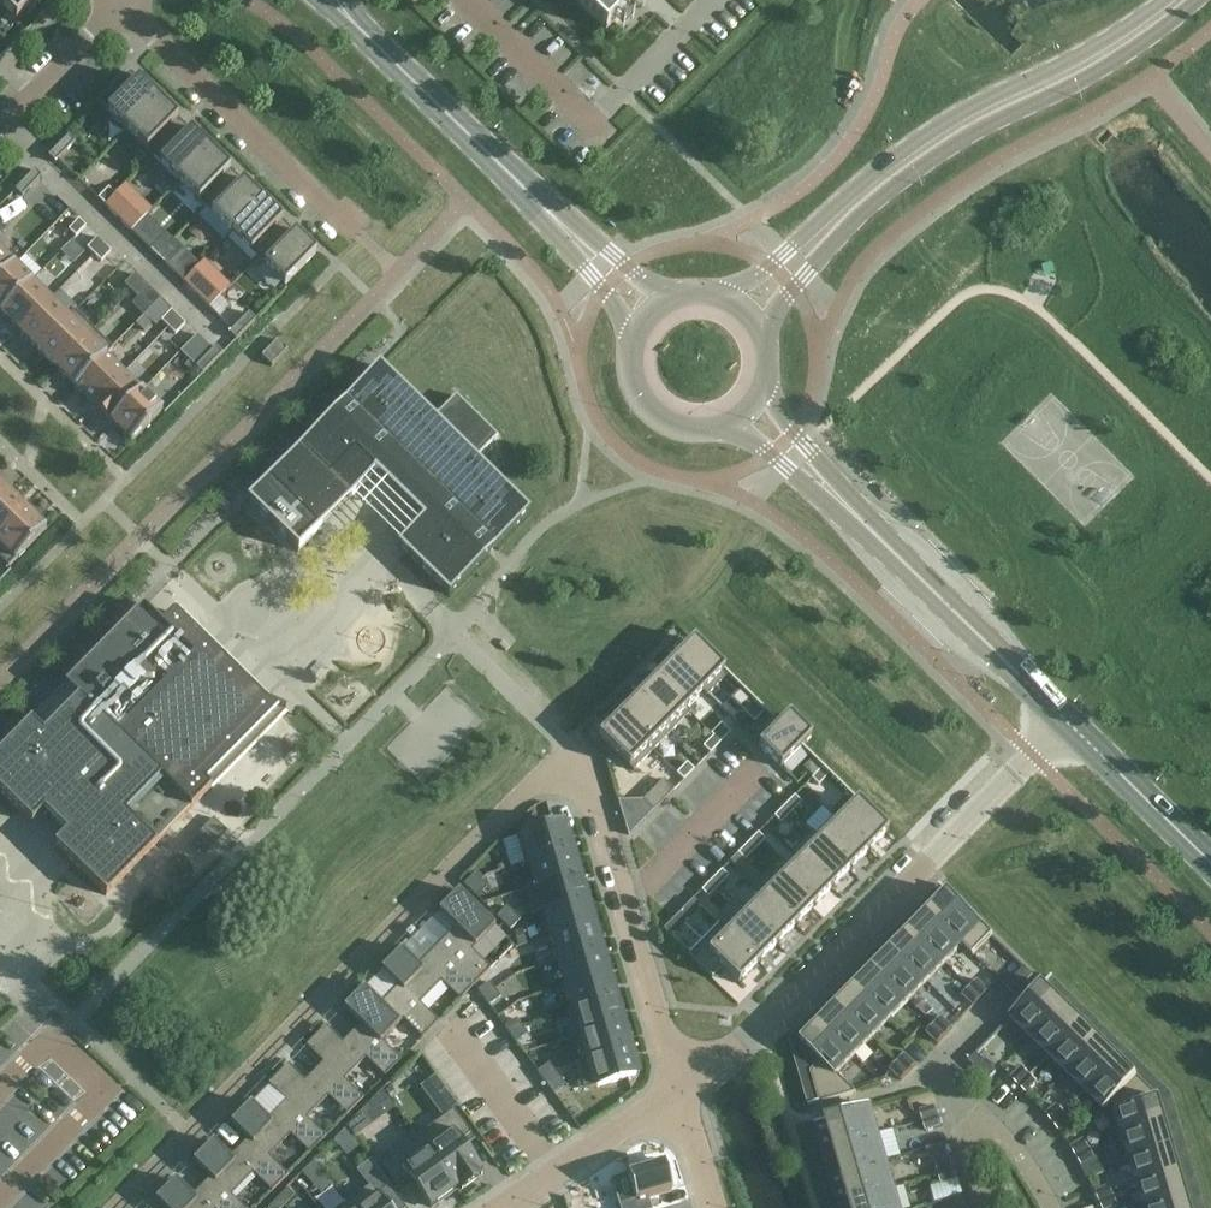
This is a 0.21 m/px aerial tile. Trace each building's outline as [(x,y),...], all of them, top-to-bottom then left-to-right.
[(16,20),(26,10),(29,13),(41,0),(0,0),(0,5),(16,20)] [(613,22),(632,2),(634,3),(636,0),(575,0),(579,4),(605,29),(613,22)] [(546,48),(558,32),(543,20),(530,36),(546,48)] [(130,72),(99,104),(127,131),(158,99),(130,72)] [(184,125),(176,117),(158,99),(127,131),(153,156),(184,125)] [(210,150),(191,132),(184,125),(153,156),(179,182),(210,150)] [(68,136),(48,156),(55,163),(75,142),(68,136)] [(236,176),(218,158),(210,150),(179,182),(205,208),(236,176)] [(41,176),(35,170),(15,190),(22,197),(41,176)] [(205,208),(196,216),(222,242),(231,233),(262,202),(254,194),(236,176),(205,208)] [(39,184),(28,201),(52,216),(63,199),(39,184)] [(115,195),(108,188),(98,198),(105,205),(115,195)] [(120,190),(105,206),(120,221),(136,205),(120,190)] [(262,202),(231,233),(257,259),(288,227),(262,202)] [(75,237),(85,226),(78,219),(68,230),(75,237)] [(47,222),(21,250),(33,262),(59,233),(47,222)] [(284,286),(315,254),(288,227),(257,259),(266,268),(279,281),(284,286)] [(94,255),(104,244),(97,237),(87,248),(94,255)] [(157,256),(167,246),(160,239),(150,249),(157,256)] [(94,255),(101,262),(111,251),(104,244),(94,255)] [(167,246),(157,256),(164,263),(174,253),(167,246)] [(13,263),(0,251),(0,276),(13,263)] [(31,282),(13,263),(0,276),(0,313),(31,282)] [(183,282),(209,307),(226,290),(200,264),(183,282)] [(131,291),(141,281),(134,274),(124,284),(131,291)] [(141,281),(131,291),(138,298),(148,287),(141,281)] [(19,331),(50,300),(31,282),(0,313),(19,331)] [(50,300),(19,331),(37,350),(75,311),(74,310),(67,317),(50,300)] [(168,328),(178,317),(171,310),(161,321),(168,328)] [(56,368),(93,330),(75,311),(37,350),(56,368)] [(229,333),(236,340),(256,320),(249,313),(229,333)] [(168,328),(175,334),(185,324),(178,317),(168,328)] [(74,386),(112,348),(93,330),(56,368),(74,386)] [(195,367),(212,351),(196,335),(180,352),(189,361),(184,366),(191,372),(195,367)] [(287,350),(277,340),(261,356),(271,367),(287,350)] [(222,354),(215,347),(212,351),(195,367),(202,374),(222,354)] [(112,348),(74,386),(93,404),(124,373),(106,355),(113,349),(112,348)] [(378,366),(247,503),(299,553),(374,473),(381,466),(429,512),(397,544),(449,595),(529,513),(474,460),(468,467),(426,426),(433,419),(378,366)] [(111,422),(142,391),(124,373),(93,404),(111,422)] [(131,442),(162,411),(142,391),(111,422),(131,442)] [(0,498),(0,535),(26,509),(7,491),(0,498)] [(0,535),(0,559),(8,567),(46,529),(26,509),(0,535)] [(0,752),(0,792),(31,823),(44,810),(67,832),(54,845),(106,896),(211,788),(205,783),(278,709),(285,713),(286,712),(260,700),(172,614),(161,625),(142,606),(0,752)] [(673,661),(704,691),(724,670),(693,640),(684,649),(683,649),(681,651),(681,652),(677,657),(676,656),(674,658),(674,659),(673,661)] [(662,672),(655,679),(685,709),(704,691),(673,661),(671,662),(670,661),(668,664),(669,665),(664,669),(663,669),(661,671),(662,672)] [(667,728),(685,709),(655,679),(653,681),(652,680),(650,682),(651,683),(646,688),(645,688),(643,690),(644,690),(636,698),(667,728)] [(618,716),(649,746),(667,728),(636,698),(635,699),(634,698),(632,701),(633,702),(628,706),(627,706),(625,708),(625,709),(618,716)] [(747,715),(757,705),(751,698),(741,709),(747,715)] [(757,705),(747,715),(754,722),(764,712),(757,705)] [(788,715),(758,746),(760,749),(770,760),(771,759),(780,768),(811,737),(788,715)] [(649,746),(618,716),(617,718),(616,717),(614,719),(614,720),(610,725),(608,725),(607,727),(598,737),(629,767),(649,746)] [(723,726),(713,736),(720,743),(730,733),(723,726)] [(710,753),(720,743),(713,736),(703,746),(710,753)] [(687,763),(677,773),(683,780),(694,770),(687,763)] [(828,775),(821,768),(811,778),(818,785),(828,775)] [(643,800),(653,811),(674,790),(663,780),(643,800)] [(794,796),(784,806),(791,813),(801,803),(794,796)] [(837,821),(867,852),(869,850),(870,851),(872,848),(871,848),(876,843),(877,843),(879,841),(878,841),(887,831),(857,801),(837,821)] [(781,823),(791,813),(784,806),(774,816),(781,823)] [(818,840),(849,870),(856,863),(857,864),(859,862),(859,860),(863,856),(864,856),(867,854),(866,853),(867,852),(837,821),(818,840)] [(529,863),(529,862),(571,849),(563,823),(515,837),(524,865),(529,863)] [(758,833),(748,843),(754,850),(764,840),(758,833)] [(848,872),(849,870),(818,840),(800,858),(831,889),(838,881),(839,882),(841,880),(841,879),(845,874),(846,875),(848,873),(848,872)] [(745,860),(754,850),(748,843),(738,853),(745,860)] [(578,874),(571,849),(529,862),(529,863),(536,886),(578,874)] [(800,858),(782,877),(813,907),(820,900),(821,901),(823,899),(823,897),(827,893),(828,893),(830,891),(829,890),(831,889),(800,858)] [(721,870),(711,880),(718,887),(728,877),(721,870)] [(463,885),(470,891),(480,881),(474,874),(463,885)] [(536,886),(544,911),(585,899),(578,874),(536,886)] [(764,896),(795,926),(802,918),(803,919),(804,917),(804,916),(809,911),(810,912),(812,910),(811,909),(813,907),(782,877),(764,896)] [(708,897),(718,887),(711,880),(701,890),(708,897)] [(480,881),(470,891),(477,898),(487,887),(480,881)] [(931,912),(975,955),(993,936),(941,885),(939,886),(948,895),(931,912)] [(455,928),(436,947),(475,984),(490,969),(471,950),(494,927),(458,891),(438,911),(455,928)] [(915,894),(826,987),(838,999),(885,951),(883,950),(927,905),(915,894)] [(793,927),(795,926),(764,896),(746,914),(776,944),(784,937),(784,938),(786,936),(786,934),(791,930),(794,928),(793,927)] [(551,936),(593,924),(585,899),(544,911),(551,936)] [(496,917),(503,923),(513,913),(507,906),(496,917)] [(974,956),(975,955),(931,912),(913,930),(946,963),(963,946),(974,956)] [(510,930),(520,920),(513,913),(503,923),(510,930)] [(775,946),(776,944),(746,914),(727,933),(758,963),(765,955),(766,956),(768,954),(768,953),(772,948),(773,949),(776,947),(775,946)] [(600,949),(593,924),(551,936),(558,961),(600,949)] [(526,943),(522,929),(513,932),(517,946),(526,943)] [(913,930),(894,949),(928,982),(946,963),(913,930)] [(727,933),(708,953),(700,945),(689,956),(710,976),(720,966),(738,983),(747,974),(748,975),(750,973),(750,971),(754,967),(755,967),(757,965),(757,964),(758,963),(727,933)] [(381,969),(398,986),(398,985),(418,1004),(419,1003),(440,981),(460,1000),(475,984),(436,947),(417,966),(400,949),(381,969)] [(607,974),(600,949),(558,961),(566,986),(607,974)] [(894,949),(876,967),(910,1001),(928,982),(894,949)] [(910,1001),(876,967),(858,986),(892,1019),(910,1001)] [(1006,986),(1014,994),(1033,975),(1024,967),(1006,986)] [(573,1010),(573,1011),(615,999),(607,974),(566,986),(573,1010)] [(970,988),(981,998),(988,991),(977,980),(970,988)] [(477,991),(483,998),(495,990),(489,982),(477,991)] [(438,1022),(419,1003),(418,1004),(398,985),(398,986),(380,1004),(363,988),(343,1008),(360,1024),(361,1024),(380,1043),(381,1042),(403,1020),(422,1038),(438,1022)] [(1010,1019),(1030,1038),(1063,1005),(1043,985),(1010,1019)] [(874,1038),(892,1019),(858,986),(840,1005),(874,1038)] [(981,998),(970,988),(963,995),(974,1006),(981,998)] [(488,1006),(500,997),(495,990),(483,998),(488,1006)] [(622,1024),(615,999),(573,1011),(573,1010),(567,1011),(575,1038),(622,1024)] [(874,1038),(840,1005),(822,1023),(855,1056),(874,1038)] [(1063,1005),(1030,1038),(1049,1056),(1082,1023),(1063,1005)] [(934,1025),(945,1036),(952,1028),(941,1017),(934,1025)] [(504,1027),(510,1035),(521,1026),(516,1019),(504,1027)] [(855,1056),(822,1023),(802,1043),(827,1068),(811,1072),(819,1102),(808,1105),(808,1107),(856,1093),(837,1075),(855,1056)] [(991,1023),(973,1044),(991,1060),(1010,1039),(991,1023)] [(1049,1056),(1067,1075),(1100,1041),(1082,1023),(1049,1056)] [(384,1077),(400,1060),(381,1042),(380,1043),(361,1024),(360,1024),(342,1043),(325,1026),(305,1046),(323,1063),(323,1062),(343,1081),(344,1080),(365,1058),(384,1077)] [(588,1062),(588,1061),(629,1049),(622,1024),(575,1038),(583,1064),(588,1062)] [(945,1036),(934,1025),(926,1032),(938,1043),(945,1036)] [(515,1042),(527,1034),(521,1026),(510,1035),(515,1042)] [(1100,1041),(1067,1075),(1086,1093),(1119,1059),(1100,1041)] [(629,1049),(588,1061),(588,1062),(583,1064),(577,1065),(584,1090),(590,1088),(596,1087),(637,1075),(629,1049)] [(976,1053),(968,1062),(988,1081),(996,1072),(976,1053)] [(915,1066),(904,1055),(897,1062),(908,1073),(915,1066)] [(1138,1077),(1119,1059),(1086,1093),(1104,1111),(1138,1077)] [(305,1119),(306,1119),(328,1097),(346,1115),(363,1099),(344,1080),(343,1081),(323,1062),(323,1063),(305,1081),(288,1064),(268,1084),(285,1101),(286,1100),(305,1119)] [(897,1062),(890,1069),(901,1080),(908,1073),(897,1062)] [(537,1072),(543,1079),(554,1071),(549,1063),(537,1072)] [(1022,1067),(1011,1079),(1018,1086),(1029,1075),(1022,1067)] [(548,1087),(560,1078),(554,1071),(543,1079),(548,1087)] [(1029,1075),(1018,1086),(1026,1093),(1037,1082),(1029,1075)] [(427,1095),(442,1085),(436,1076),(421,1087),(427,1095)] [(1112,1103),(1123,1139),(1168,1126),(1161,1100),(1138,1077),(1104,1111),(1105,1111),(1112,1103)] [(345,1127),(353,1137),(371,1124),(394,1107),(382,1090),(361,1110),(345,1127)] [(268,1158),(268,1157),(290,1135),(309,1153),(325,1137),(306,1119),(305,1119),(286,1100),(285,1101),(267,1119),(250,1103),(230,1123),(247,1139),(248,1139),(268,1158)] [(1052,1123),(1064,1113),(1058,1105),(1046,1115),(1052,1123)] [(827,1122),(834,1147),(879,1134),(871,1107),(814,1123),(815,1125),(827,1122)] [(938,1117),(935,1107),(920,1111),(923,1121),(938,1117)] [(417,1137),(456,1190),(459,1188),(461,1190),(480,1176),(478,1174),(480,1172),(458,1143),(470,1134),(453,1110),(417,1137)] [(1064,1113),(1052,1123),(1058,1131),(1071,1121),(1064,1113)] [(938,1117),(923,1121),(926,1131),(941,1127),(938,1117)] [(1168,1126),(1123,1139),(1130,1164),(1176,1151),(1168,1126)] [(352,1138),(353,1137),(345,1127),(333,1140),(346,1156),(359,1147),(352,1138)] [(879,1134),(834,1147),(842,1174),(887,1160),(879,1134)] [(398,1187),(410,1178),(432,1207),(456,1190),(417,1137),(381,1163),(398,1187)] [(210,1178),(229,1197),(231,1195),(252,1173),(271,1192),(287,1175),(268,1157),(268,1158),(248,1139),(247,1139),(229,1158),(212,1141),(193,1161),(210,1178)] [(1076,1157),(1089,1149),(1084,1140),(1070,1148),(1076,1157)] [(1089,1149),(1076,1157),(1081,1166),(1095,1158),(1089,1149)] [(1130,1164),(1138,1189),(1183,1176),(1176,1151),(1130,1164)] [(610,1179),(618,1207),(619,1207),(651,1207),(648,1198),(672,1192),(664,1164),(662,1158),(643,1163),(640,1164),(641,1171),(610,1179)] [(953,1169),(950,1159),(935,1164),(938,1174),(953,1169)] [(887,1160),(842,1174),(849,1200),(895,1187),(887,1160)] [(312,1161),(302,1172),(309,1178),(319,1168),(312,1161)] [(953,1169),(938,1174),(941,1184),(956,1179),(953,1169)] [(1138,1189),(1143,1207),(1165,1207),(1190,1201),(1183,1176),(1138,1189)] [(164,1207),(244,1207),(231,1195),(229,1197),(210,1178),(192,1196),(175,1179),(155,1200),(164,1207)] [(347,1203),(350,1207),(405,1207),(388,1187),(377,1195),(370,1185),(347,1203)] [(1110,1186),(1095,1192),(1099,1202),(1114,1196),(1110,1186)] [(849,1200),(852,1207),(901,1207),(895,1187),(849,1200)] [(286,1188),(276,1199),(282,1205),(293,1195),(286,1188)] [(1099,1202),(1102,1207),(1112,1207),(1118,1205),(1114,1196),(1099,1202)] [(282,1205),(276,1199),(266,1207),(280,1207),(282,1205)]
